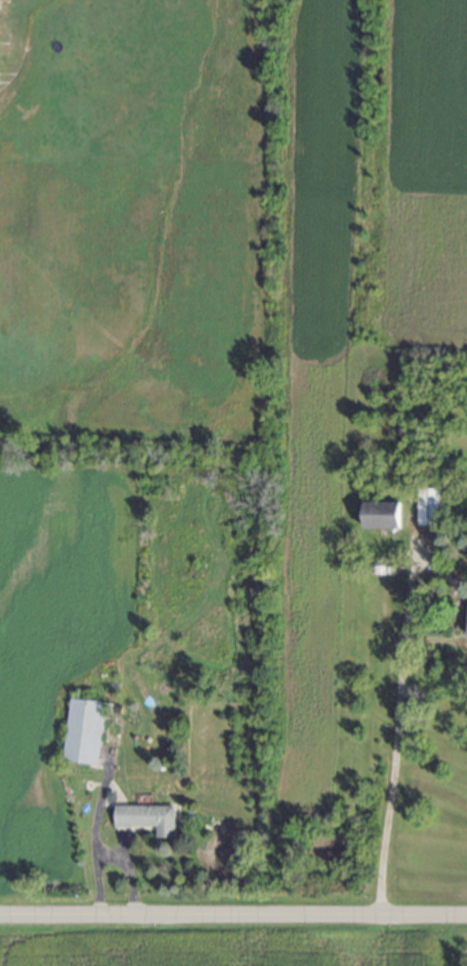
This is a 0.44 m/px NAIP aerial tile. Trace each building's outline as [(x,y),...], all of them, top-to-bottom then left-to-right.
[(418,489),(418,525),(439,525),(439,489),(418,489)] [(364,529),(400,529),(401,502),(364,502),(364,529)] [(99,765),(106,703),(71,699),(64,761),(99,765)] [(157,838),(176,838),(175,806),(114,806),(115,828),(157,827),(157,838)]
